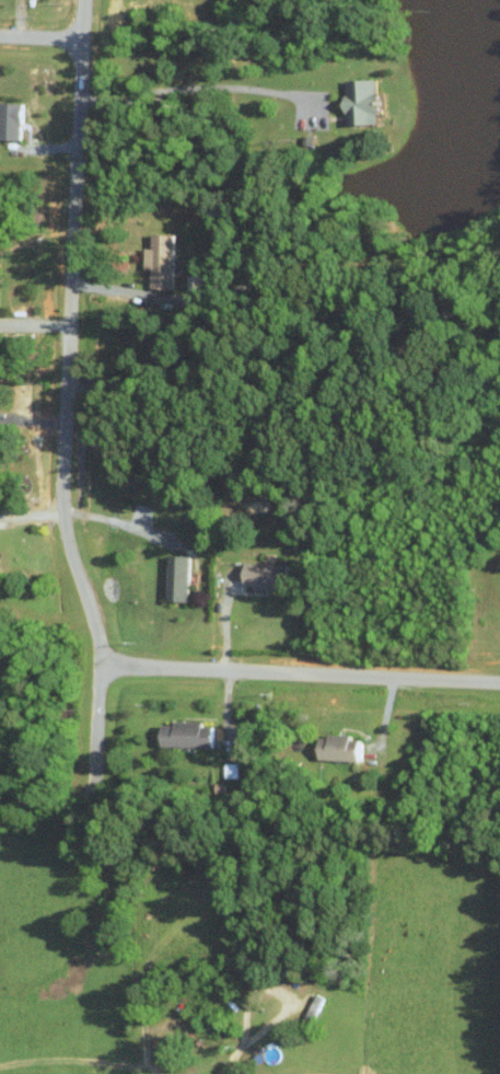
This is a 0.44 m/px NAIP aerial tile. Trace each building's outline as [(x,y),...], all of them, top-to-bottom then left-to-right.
[(350,79),(351,125),(384,124),(384,110),(391,110),(391,94),(382,94),(382,79),(350,79)] [(28,103),(4,103),(4,139),(28,140),(28,103)] [(177,289),(182,235),(159,233),(157,250),(153,249),(149,287),(177,289)] [(192,556),(171,555),(170,601),(191,601),(192,556)] [(244,587),(291,588),(291,564),(245,563),(244,587)] [(211,722),(168,721),(168,724),(156,724),(156,745),(211,746),(211,722)] [(313,734),(312,758),(357,760),(358,736),(313,734)]
